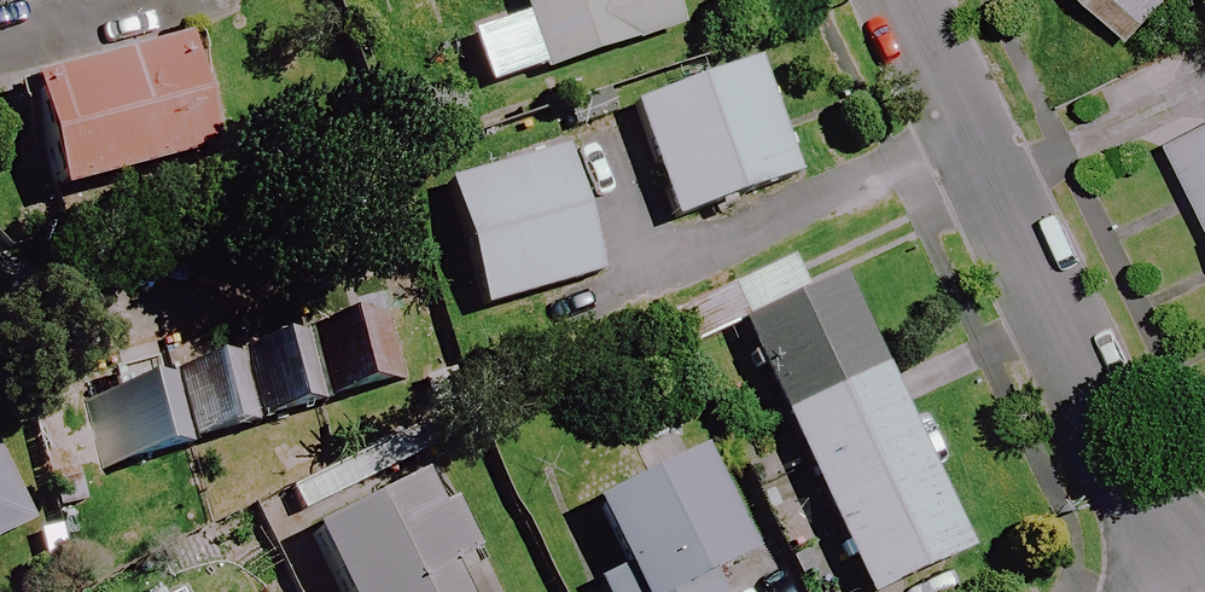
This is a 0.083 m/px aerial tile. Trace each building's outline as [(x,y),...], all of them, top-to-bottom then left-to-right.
[(521,23),(464,42),(481,95),(674,32),(664,0),(514,0),(521,23)] [(1129,46),(1172,0),(1079,0),(1129,46)] [(212,156),(180,49),(24,95),(55,202),(212,156)] [(793,182),(752,66),(625,110),(666,226),(793,182)] [(1164,151),(1204,232),(1204,130),(1164,151)] [(595,280),(558,153),(441,186),(478,313),(595,280)] [(668,316),(686,353),(735,330),(858,591),(887,591),(964,556),(836,281),(799,298),(783,262),(668,316)] [(295,330),(320,409),(404,382),(378,303),(295,330)] [(230,350),(255,430),(320,409),(295,330),(230,350)] [(169,370),(194,450),(255,430),(230,350),(169,370)] [(194,450),(169,370),(94,394),(119,474),(194,450)] [(690,459),(585,506),(616,576),(594,586),(596,591),(707,591),(702,581),(738,564),(690,459)] [(30,526),(0,466),(0,541),(30,526)] [(424,473),(298,539),(326,591),(446,591),(437,575),(468,559),(424,473)]
